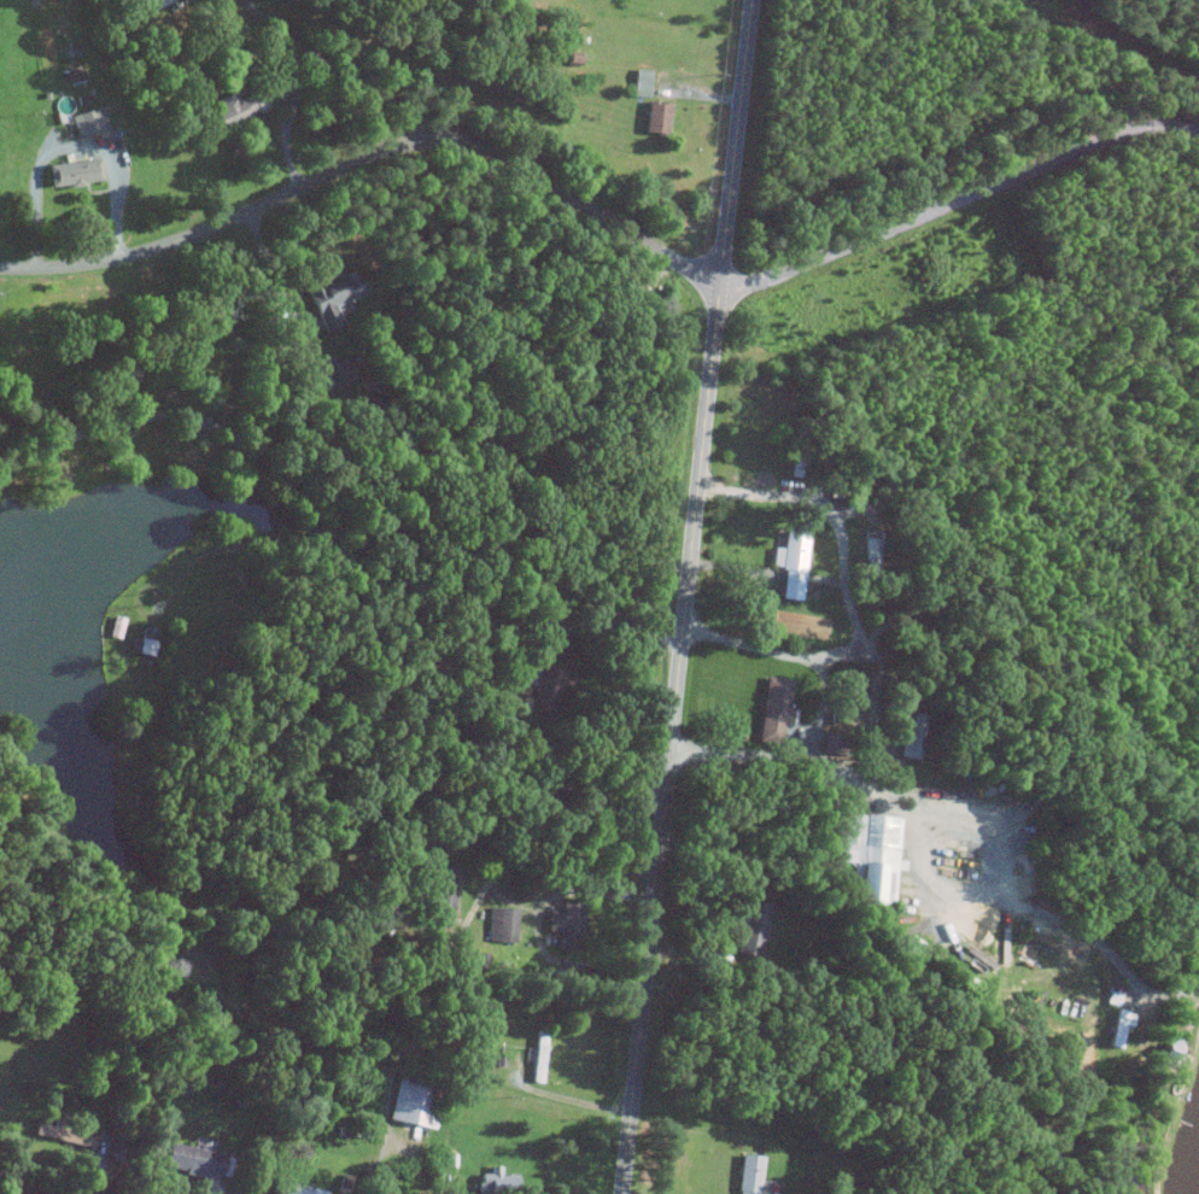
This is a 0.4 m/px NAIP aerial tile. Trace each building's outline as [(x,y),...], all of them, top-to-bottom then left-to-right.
[(171,0),(135,0),(142,14),(171,0)] [(209,98),(218,125),(265,110),(259,88),(233,97),(231,91),(209,98)] [(665,133),(667,101),(644,100),(642,131),(665,133)] [(107,130),(101,107),(70,115),(75,138),(107,130)] [(47,188),(100,181),(98,157),(44,164),(47,188)] [(361,291),(350,267),(302,289),(320,329),(340,320),(333,304),(361,291)] [(807,533),(783,529),(780,548),(772,547),(769,566),(782,568),(778,598),(798,601),(807,533)] [(133,653),(148,656),(154,629),(139,625),(133,653)] [(755,737),(780,741),(788,680),(764,676),(755,737)] [(894,817),(837,813),(833,861),(857,863),(855,901),(891,903),(894,869),(902,870),(902,860),(891,860),(894,817)] [(546,910),(543,930),(557,932),(555,948),(578,951),(585,904),(558,900),(556,911),(546,910)] [(514,908),(488,908),(487,942),(513,942),(514,908)] [(1107,1046),(1119,1048),(1123,1025),(1130,1027),(1133,1013),(1115,1009),(1107,1046)] [(1156,1058),(1167,1064),(1185,1030),(1175,1024),(1156,1058)] [(386,1118),(434,1130),(439,1110),(425,1107),(430,1089),(395,1081),(386,1118)] [(30,1134),(89,1147),(91,1135),(33,1123),(30,1134)] [(159,1169),(217,1178),(220,1152),(162,1144),(159,1169)] [(737,1155),(735,1193),(757,1193),(759,1156),(737,1155)] [(487,1173),(475,1173),(475,1193),(513,1191),(513,1174),(499,1174),(498,1166),(487,1166),(487,1173)]
